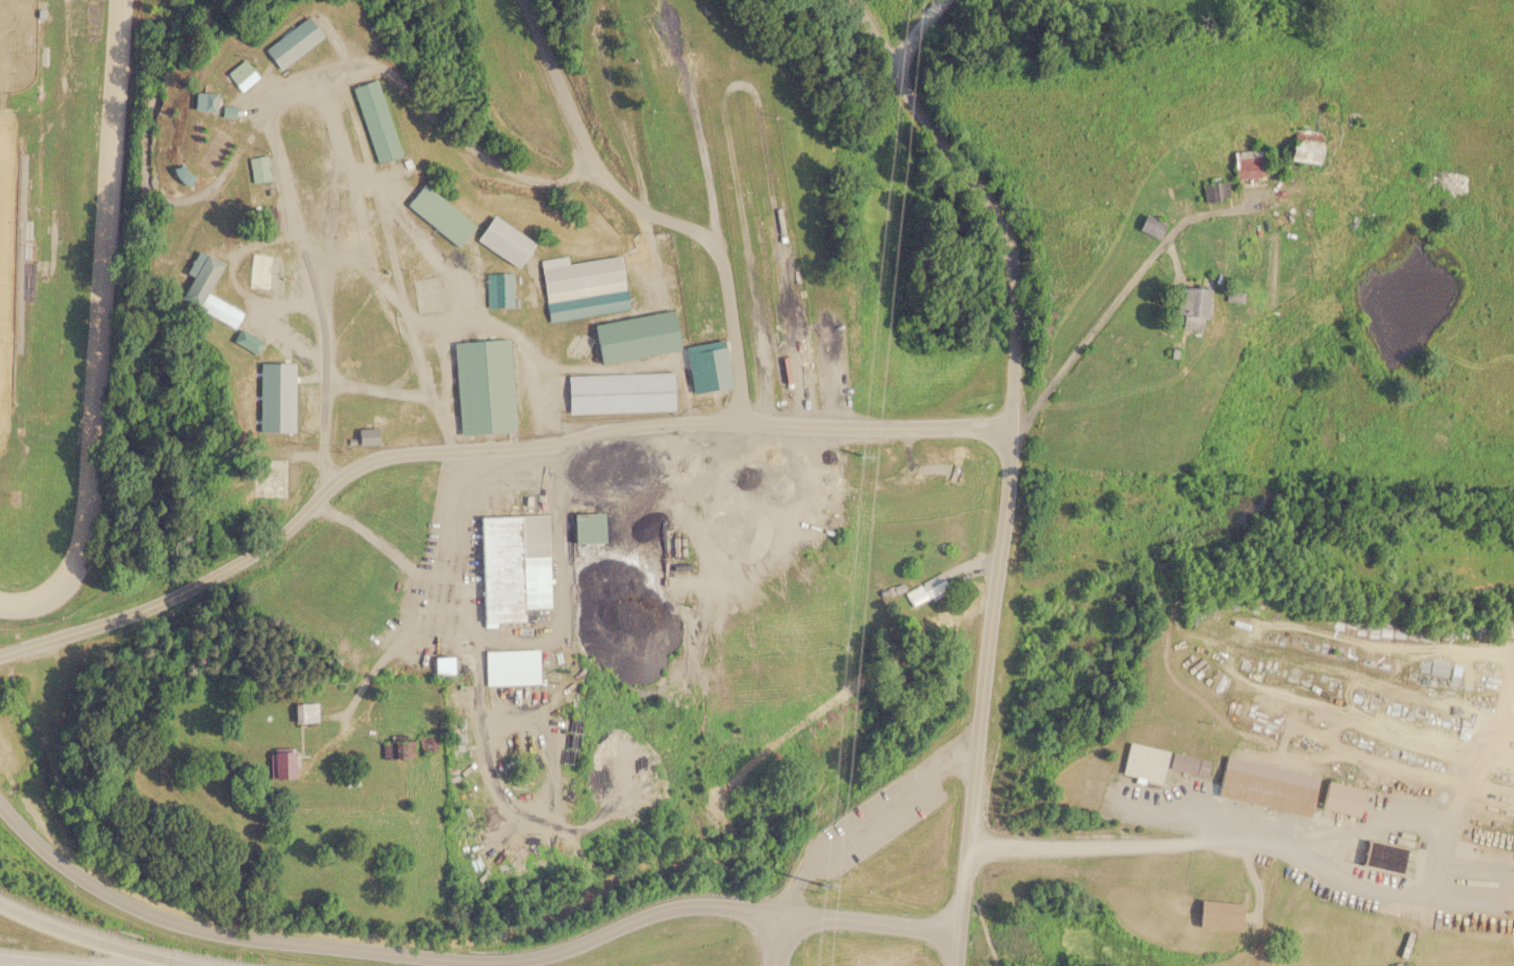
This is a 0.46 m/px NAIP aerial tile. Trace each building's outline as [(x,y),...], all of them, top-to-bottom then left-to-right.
[(261,47),(276,69),(320,38),(305,16),(261,47)] [(239,92),(257,76),(241,58),(223,74),(239,92)] [(351,86),(374,164),(398,156),(375,79),(351,86)] [(214,92),(190,92),(190,111),(214,111),(214,92)] [(1319,130),(1289,128),(1287,161),(1318,163),(1319,130)] [(1233,178),(1266,177),(1265,151),(1232,151),(1233,178)] [(246,159),(253,183),(270,178),(263,155),(246,159)] [(1203,201),(1227,199),(1226,180),(1201,182),(1203,201)] [(403,205),(457,248),(474,226),(421,183),(403,205)] [(1158,238),(1165,223),(1143,213),(1137,228),(1158,238)] [(532,242),(490,215),(474,239),(516,266),(532,242)] [(174,296),(233,328),(242,312),(205,292),(221,263),(199,251),(174,296)] [(547,321),(627,310),(619,256),(566,263),(564,256),(539,260),(547,321)] [(262,257),(253,260),(259,276),(268,272),(262,257)] [(511,274),(486,274),(486,306),(511,306),(511,274)] [(1172,314),(1181,315),(1179,327),(1200,330),(1205,289),(1176,285),(1172,314)] [(255,354),(262,343),(240,329),(233,340),(255,354)] [(515,430),(509,338),(460,341),(466,433),(515,430)] [(567,375),(568,413),(674,410),(673,372),(567,375)] [(358,443),(377,443),(377,429),(358,429),(358,443)] [(286,456),(257,456),(257,498),(286,498),(286,456)] [(478,516),(481,624),(524,623),(523,609),(550,608),(547,514),(478,516)] [(904,592),(912,608),(949,588),(940,573),(904,592)] [(453,675),(452,656),(434,657),(433,646),(409,647),(409,662),(433,661),(434,676),(453,675)] [(539,684),(538,649),(483,650),(484,686),(539,684)] [(293,722),(317,722),(317,703),(293,703),(293,722)] [(1168,751),(1128,742),(1120,774),(1161,783),(1168,751)] [(268,751),(268,778),(297,778),(297,751),(268,751)] [(1206,777),(1209,761),(1172,752),(1168,768),(1206,777)] [(1316,787),(1222,768),(1216,796),(1310,815),(1316,787)] [(1319,808),(1357,816),(1363,789),(1325,780),(1319,808)] [(1361,866),(1401,873),(1406,846),(1365,839),(1361,866)] [(1239,930),(1241,903),(1199,900),(1197,927),(1239,930)]
